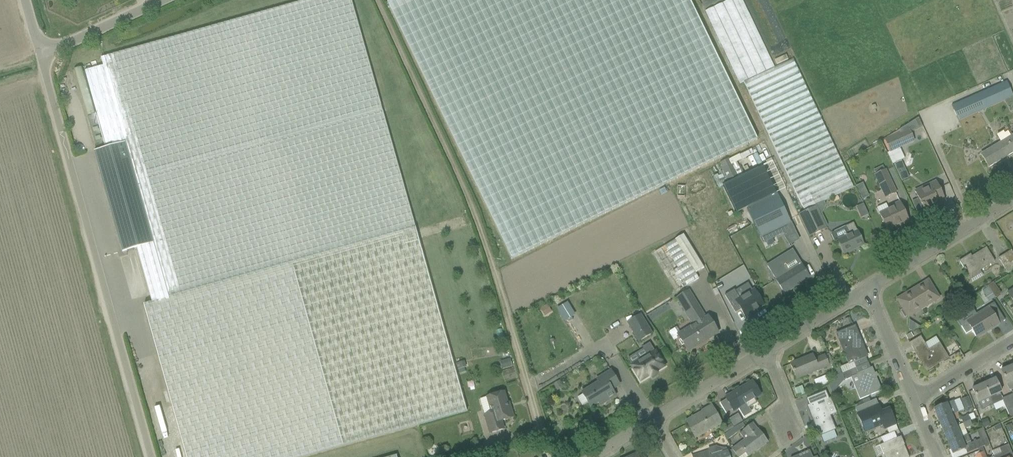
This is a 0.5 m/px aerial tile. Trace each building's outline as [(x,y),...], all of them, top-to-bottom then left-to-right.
[(137,249),(152,304),(144,306),(186,456),(306,456),(467,412),(351,0),(309,0),(101,58),(103,66),(84,71),(104,145),(110,143),(111,147),(94,152),(123,253),(137,249)] [(387,2),(510,256),(512,258),(558,236),(757,140),(755,137),(689,0),(392,0),(387,2)] [(742,0),(730,0),(705,12),(739,84),(774,68),(742,0)] [(786,55),(775,60),(777,65),(788,60),(786,55)] [(744,83),(781,159),(806,210),(815,205),(853,188),(819,114),(794,60),(744,83)] [(1000,85),(945,110),(952,124),(1006,99),(1000,85)] [(86,117),(94,144),(102,142),(94,115),(86,117)] [(914,141),(910,132),(902,135),(901,134),(886,141),(891,151),(914,141)] [(989,168),(1001,160),(999,157),(1006,153),(1008,156),(1012,153),(1012,134),(998,143),(999,145),(981,155),(989,168)] [(903,161),(895,163),(900,180),(908,178),(903,161)] [(723,167),(730,183),(739,178),(732,163),(723,167)] [(876,175),(885,170),(883,166),(874,170),(876,175)] [(886,198),(896,193),(886,170),(885,170),(876,175),(875,175),(886,198)] [(924,212),(932,208),(939,205),(938,203),(945,200),(936,182),(928,185),(930,188),(917,195),(918,199),(923,208),(924,212)] [(859,193),(866,190),(863,183),(856,187),(859,193)] [(718,197),(726,214),(738,209),(731,191),(718,197)] [(785,239),(796,234),(791,223),(790,223),(776,196),(747,210),(763,244),(783,234),(785,239)] [(923,208),(918,199),(912,202),(916,211),(923,208)] [(880,214),(887,230),(900,224),(901,227),(909,223),(900,202),(888,208),(889,210),(880,214)] [(855,207),(860,218),(868,215),(863,203),(855,207)] [(798,215),(808,237),(826,229),(815,207),(798,215)] [(844,254),(864,245),(854,223),(847,227),(846,226),(832,233),(831,235),(834,241),(835,242),(838,241),(844,254)] [(683,288),(688,285),(698,279),(695,273),(704,268),(698,259),(684,235),(665,247),(678,269),(673,272),(683,288)] [(959,261),(964,270),(969,278),(995,262),(986,248),(971,257),(972,258),(969,260),(967,257),(959,261)] [(1012,270),(1012,254),(1011,251),(998,259),(1007,273),(1012,270)] [(809,278),(802,265),(797,257),(784,265),(781,260),(771,266),(780,279),(776,281),(784,293),(798,285),(797,284),(801,282),(801,283),(809,278)] [(908,318),(916,313),(939,298),(928,280),(908,293),(908,295),(898,301),(897,299),(897,300),(908,318)] [(988,286),(995,298),(1001,295),(993,283),(988,286)] [(756,290),(741,298),(735,289),(726,295),(736,313),(742,310),(746,316),(754,311),(755,312),(760,309),(759,308),(765,305),(756,290)] [(678,336),(688,352),(689,351),(688,349),(707,337),(708,339),(718,333),(708,317),(705,319),(688,292),(677,299),(694,326),(678,336)] [(959,296),(963,301),(968,298),(965,293),(959,296)] [(959,299),(957,297),(954,296),(951,298),(951,301),(953,304),(956,305),(958,303),(959,299)] [(565,322),(576,315),(568,302),(557,309),(565,322)] [(972,331),(977,338),(999,325),(997,321),(1003,318),(994,303),(987,307),(989,310),(961,326),(966,334),(972,331)] [(540,309),(545,314),(550,310),(545,305),(540,309)] [(640,341),(653,334),(641,314),(628,322),(640,341)] [(848,364),(853,362),(856,368),(868,363),(861,346),(863,345),(855,326),(836,334),(848,364)] [(925,344),(921,337),(909,343),(914,351),(926,372),(949,358),(939,343),(928,349),(925,344)] [(641,380),(649,375),(651,377),(658,373),(656,371),(665,366),(656,351),(650,342),(643,347),(647,353),(640,358),(641,360),(632,366),(641,380)] [(796,379),(818,370),(829,366),(825,356),(814,360),(813,355),(790,364),(796,379)] [(509,359),(503,361),(505,369),(507,368),(512,367),(509,359)] [(458,370),(459,370),(465,368),(467,367),(465,361),(456,364),(458,370)] [(1007,385),(1009,390),(1011,390),(1011,391),(1012,390),(1012,368),(1012,366),(1012,367),(1001,371),(1007,385)] [(858,373),(856,368),(842,373),(845,380),(851,378),(860,400),(882,391),(872,368),(858,373)] [(583,395),(578,398),(582,405),(588,402),(591,407),(606,398),(608,401),(616,396),(610,388),(617,383),(619,386),(619,385),(611,371),(597,380),(599,383),(582,393),(583,395)] [(843,381),(845,380),(842,373),(840,374),(837,375),(828,386),(831,393),(836,392),(835,390),(843,381)] [(984,384),(993,405),(1003,401),(1007,410),(1012,408),(1007,397),(1002,399),(1000,393),(1001,393),(995,379),(995,380),(984,384)] [(560,381),(553,385),(557,391),(564,387),(560,381)] [(734,412),(761,395),(753,381),(725,398),(734,412)] [(981,410),(993,405),(984,384),(983,384),(984,384),(973,389),(972,389),(978,403),(981,410)] [(806,406),(819,437),(836,430),(824,401),(829,399),(825,391),(806,399),(808,405),(806,406)] [(504,392),(494,395),(479,400),(489,435),(506,430),(503,421),(513,418),(510,407),(509,408),(504,392)] [(967,397),(960,400),(964,410),(971,407),(967,397)] [(955,406),(953,401),(934,409),(938,421),(957,413),(955,406)] [(721,424),(712,406),(702,411),(703,413),(694,418),(694,417),(686,422),(695,438),(721,424)] [(887,428),(896,425),(889,409),(878,414),(875,406),(857,414),(864,432),(885,423),(887,428)] [(938,421),(943,432),(956,427),(953,421),(960,418),(957,413),(938,421)] [(738,414),(729,420),(733,427),(742,422),(738,414)] [(961,419),(963,424),(970,421),(975,419),(973,414),(968,416),(961,419)] [(981,422),(983,429),(989,426),(986,419),(981,422)] [(748,424),(746,421),(742,423),(735,427),(724,434),(727,439),(738,430),(739,431),(748,424)] [(972,426),(970,421),(963,424),(965,429),(972,426)] [(744,431),(740,434),(744,440),(731,449),(737,456),(748,456),(767,442),(758,430),(758,431),(752,424),(744,431)] [(956,427),(943,432),(948,443),(960,438),(956,427)] [(953,455),(962,451),(965,450),(967,454),(989,444),(986,437),(971,444),(967,435),(960,438),(948,443),(953,455)] [(906,449),(905,450),(903,446),(904,445),(901,437),(880,446),(883,453),(885,456),(909,456),(906,449)] [(995,456),(1012,456),(1008,445),(1001,448),(999,449),(992,452),(995,456)]
